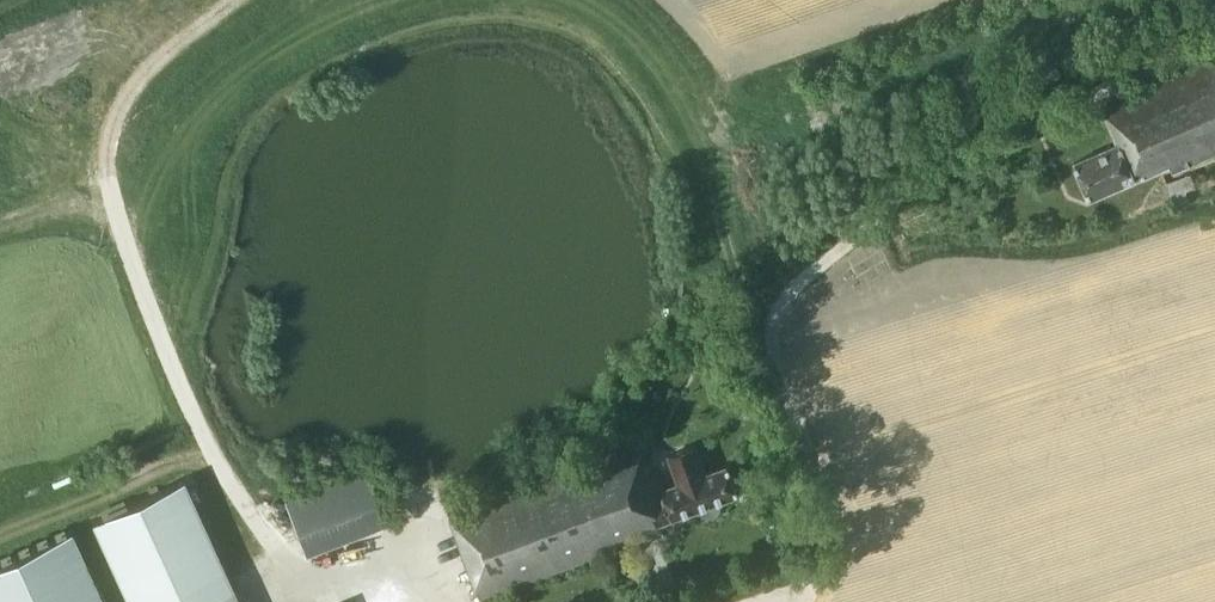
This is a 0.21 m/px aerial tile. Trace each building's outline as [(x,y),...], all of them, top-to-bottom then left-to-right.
[(1214,153),(1214,60),(1103,108),(1118,143),(1076,161),(1092,197),(1170,163),(1173,171),(1214,153)] [(1186,189),(1201,183),(1196,170),(1166,182),(1176,206),(1190,200),(1186,189)] [(451,506),(483,595),(638,539),(625,502),(663,488),(644,436),(451,506)] [(625,502),(638,539),(662,531),(659,523),(698,509),(703,513),(709,515),(717,512),(721,506),(722,500),(738,495),(727,465),(706,473),(696,444),(669,454),(679,483),(663,488),(625,502)] [(305,554),(385,523),(364,468),(284,499),(305,554)] [(183,479),(91,521),(128,601),(239,601),(183,479)] [(71,530),(0,562),(0,601),(104,601),(71,530)]
